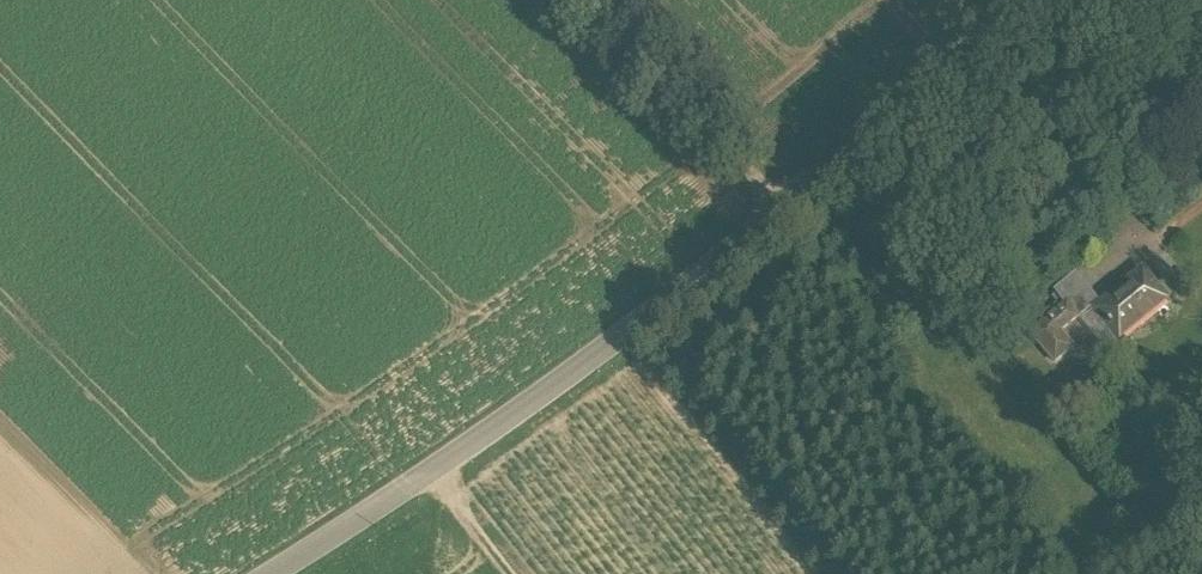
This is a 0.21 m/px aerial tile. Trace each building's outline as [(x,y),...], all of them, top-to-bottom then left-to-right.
[(1142,269),(1094,308),(1119,338),(1171,296),(1161,283),(1157,287),(1142,269)] [(1074,275),(1055,290),(1056,292),(1052,296),(1061,307),(1066,304),(1076,316),(1096,301),(1074,275)] [(1061,307),(1030,333),(1054,362),(1072,347),(1059,331),(1076,316),(1066,304),(1061,307)]
